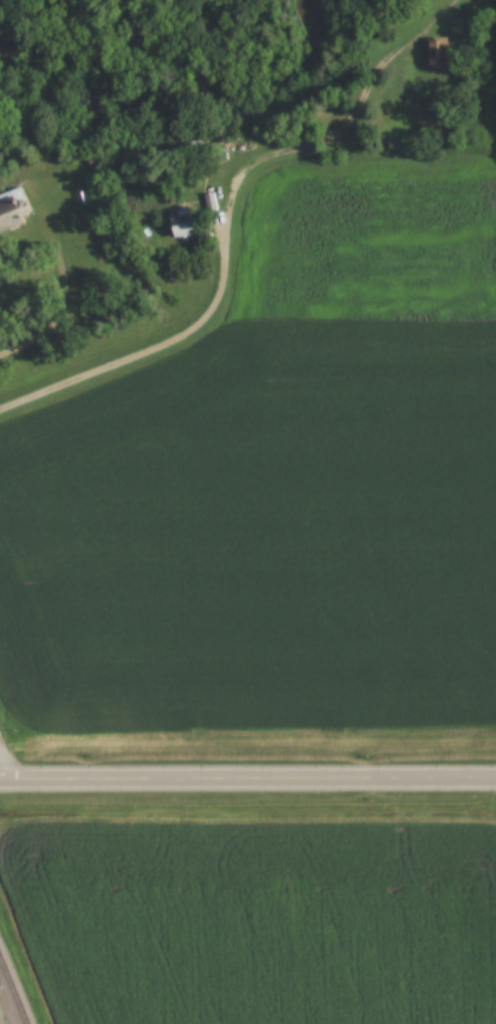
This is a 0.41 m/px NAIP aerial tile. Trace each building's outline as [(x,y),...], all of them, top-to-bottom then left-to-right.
[(425,70),(445,70),(445,38),(425,38),(425,70)] [(206,211),(216,209),(212,192),(202,194),(206,211)] [(19,223),(8,195),(0,198),(0,230),(19,223)] [(165,217),(171,240),(192,234),(186,211),(165,217)]
